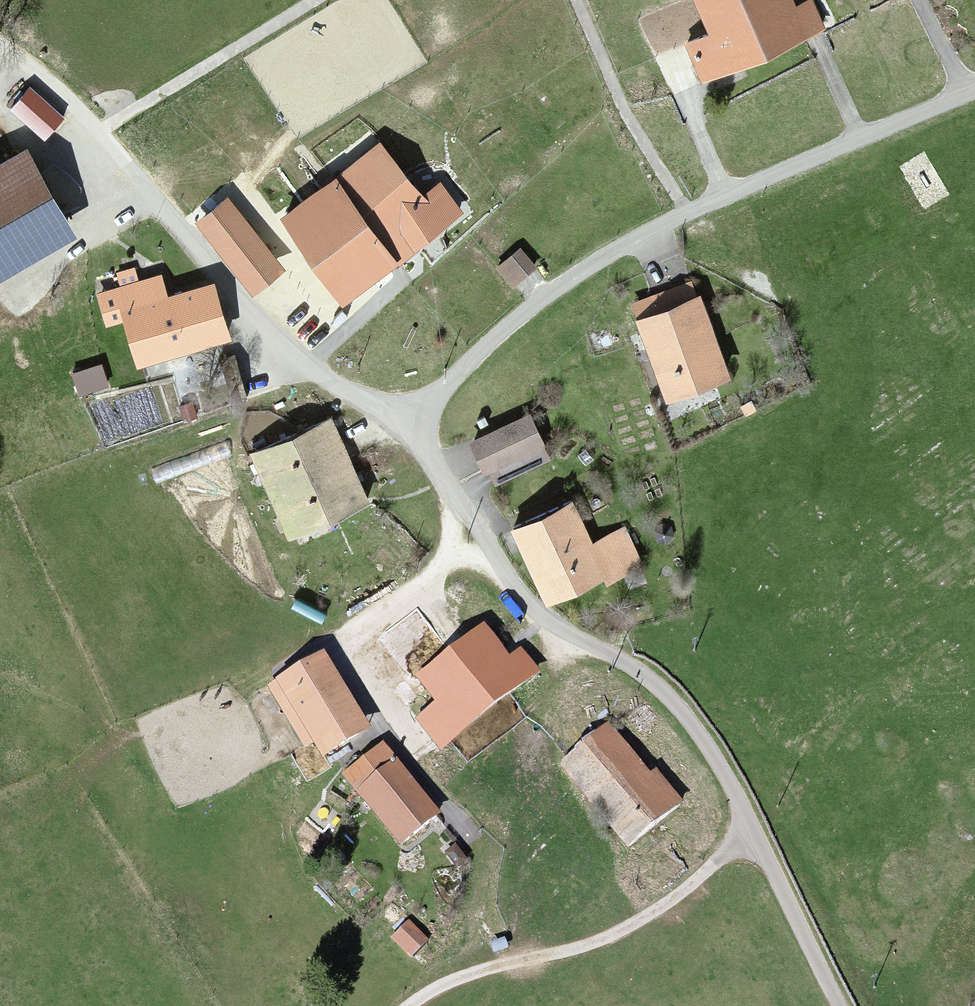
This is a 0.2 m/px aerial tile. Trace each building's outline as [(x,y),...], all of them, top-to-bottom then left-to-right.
[(712,33),(686,44),(703,83),(821,31),(809,2),(792,9),(788,0),(698,0),(712,33)] [(382,147),(278,222),(342,310),(462,224),(435,188),(420,199),(382,147)] [(0,169),(0,276),(72,238),(27,155),(0,169)] [(287,272),(232,202),(199,228),(253,298),(287,272)] [(549,281),(525,255),(502,275),(525,301),(549,281)] [(162,280),(116,292),(135,363),(225,339),(213,289),(167,300),(162,280)] [(727,379),(691,285),(631,308),(666,402),(727,379)] [(327,417),(248,453),(291,545),(369,510),(327,417)] [(531,420),(471,444),(484,475),(544,451),(531,420)] [(588,545),(571,505),(515,529),(548,607),(637,570),(620,531),(588,545)] [(440,712),(420,726),(440,754),(543,681),(523,652),(510,661),(493,637),(423,688),(440,712)] [(367,726),(324,650),(276,677),(319,753),(367,726)] [(607,731),(562,768),(635,855),(680,817),(607,731)] [(388,749),(342,781),(400,863),(445,831),(388,749)] [(411,923),(389,943),(410,965),(432,946),(411,923)]
